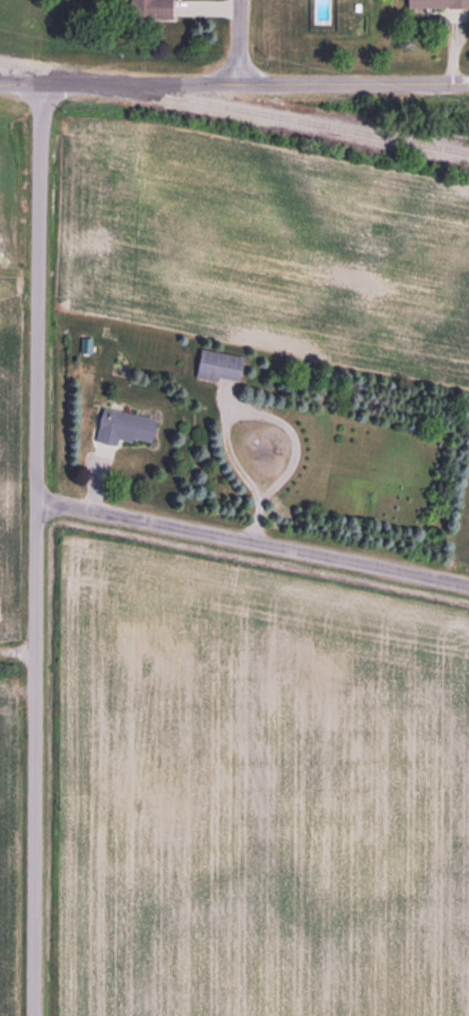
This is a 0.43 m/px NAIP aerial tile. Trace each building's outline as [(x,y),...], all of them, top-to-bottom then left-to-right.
[(169,0),(127,0),(127,17),(168,18),(169,0)] [(403,8),(466,8),(466,0),(403,0),(403,8)] [(241,356),(196,350),(192,377),(238,383),(241,356)] [(153,419),(99,408),(92,442),(112,446),(114,438),(148,444),(153,419)]
